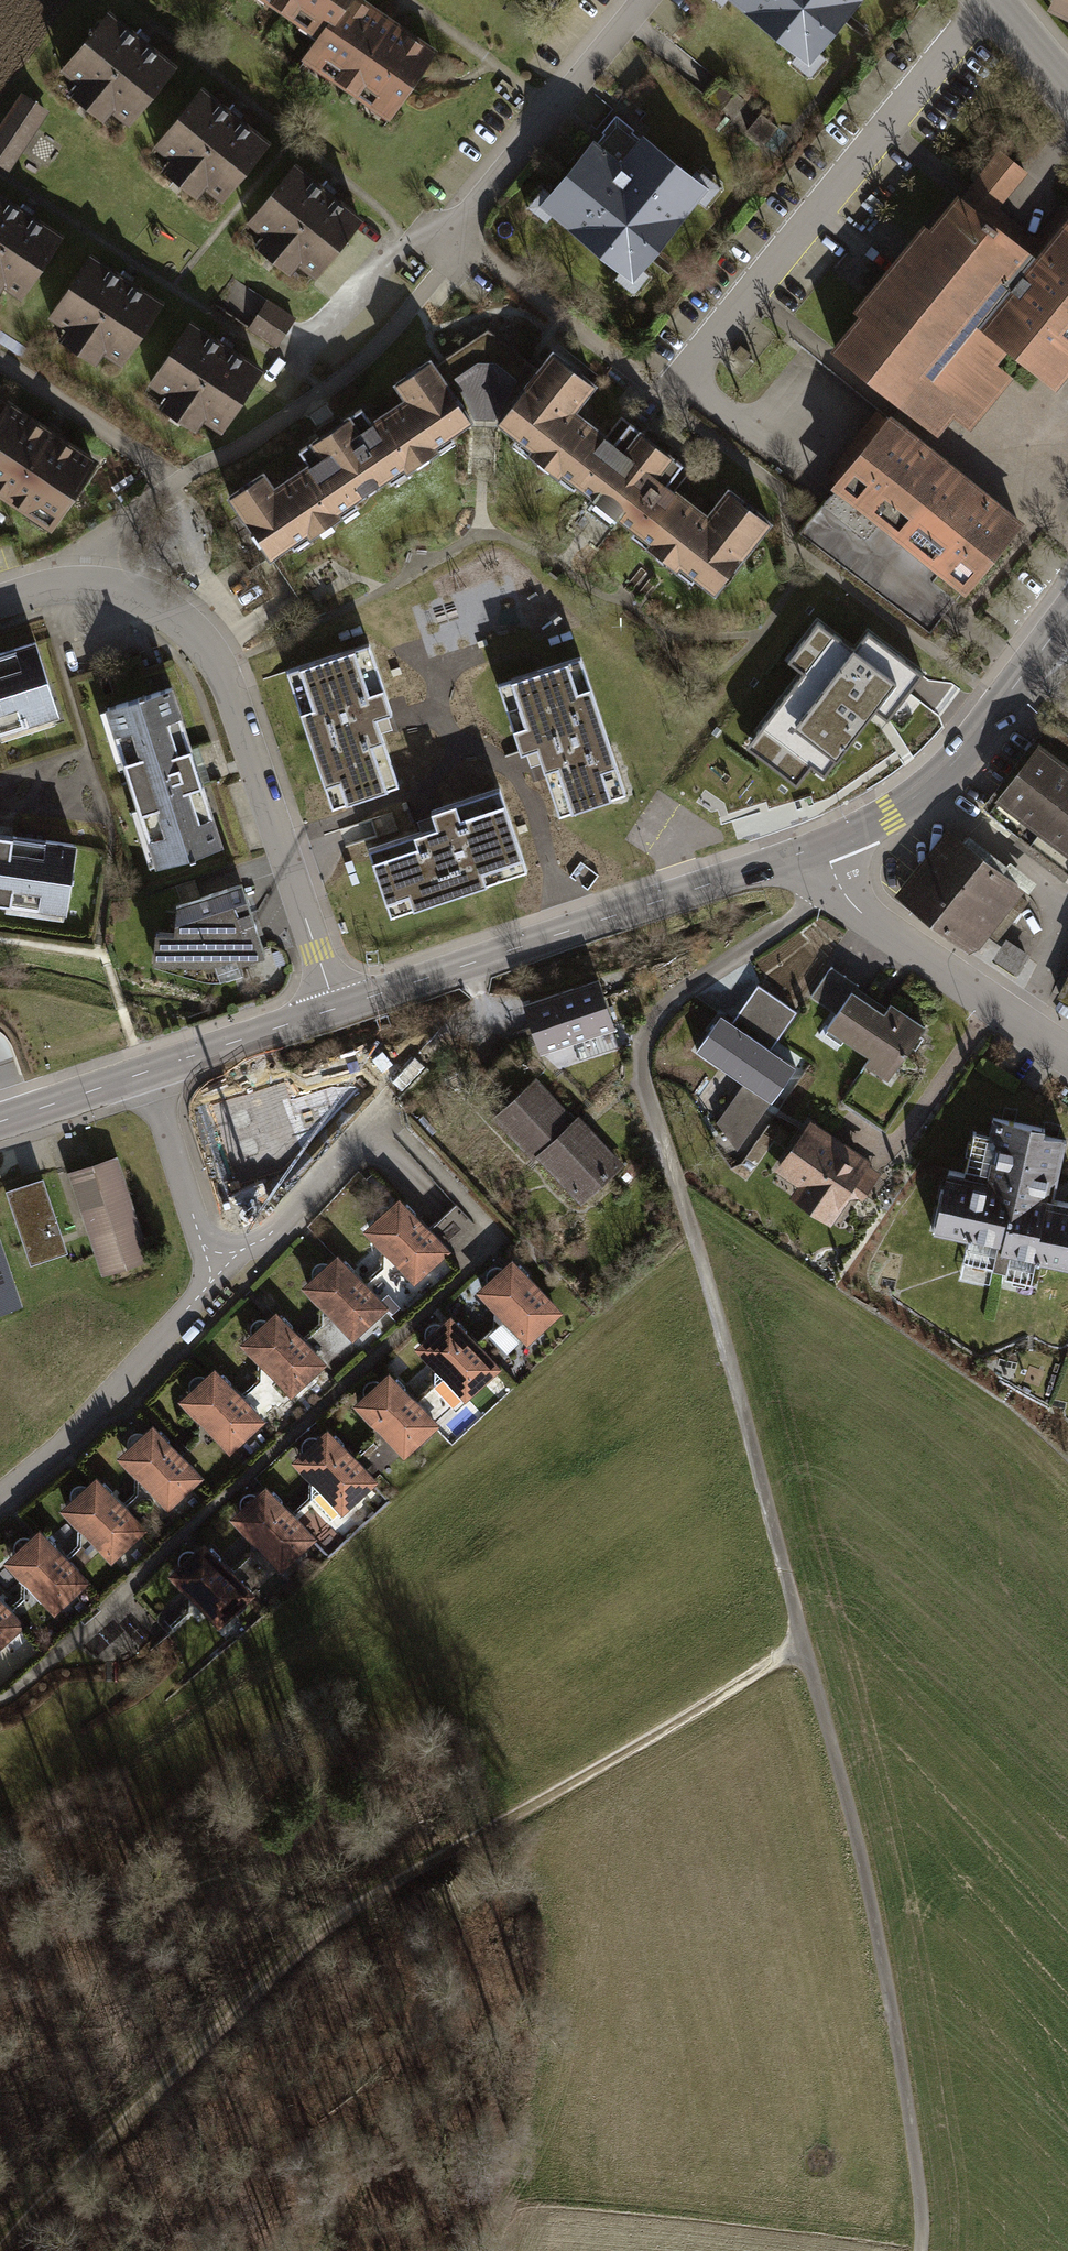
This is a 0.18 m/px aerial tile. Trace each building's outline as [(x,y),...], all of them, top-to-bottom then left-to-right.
[(323,38),(306,66),(388,115),(428,48),(347,1),(348,0),(259,0),(323,38)] [(816,69),(871,0),(729,0),(816,69)] [(1053,9),(1067,16),(1067,0),(1057,0),(1053,9)] [(107,16),(60,79),(128,129),(175,66),(107,16)] [(12,170),(54,112),(29,94),(0,135),(0,162),(12,170)] [(196,95),(149,158),(217,208),(264,146),(196,95)] [(590,143),(540,207),(642,287),(717,192),(659,146),(634,177),(590,143)] [(1007,149),(968,193),(995,216),(1033,172),(1007,149)] [(291,161),(244,224),(312,274),(359,212),(291,161)] [(828,341),(944,430),(1009,346),(1054,380),(1067,362),(1067,219),(1062,215),(1031,255),(945,189),(828,341)] [(6,297),(53,234),(0,195),(0,292),(6,297)] [(97,251),(50,314),(118,364),(165,301),(97,251)] [(269,301),(249,330),(276,349),(297,320),(269,301)] [(197,322),(150,385),(218,435),(265,372),(197,322)] [(265,468),(228,493),(270,556),(476,420),(433,356),(396,380),(405,393),(368,417),(361,407),(306,443),(314,454),(274,481),(265,468)] [(553,360),(503,427),(720,588),(768,523),(729,494),(715,513),(661,474),(671,461),(637,436),(629,448),(578,410),(593,390),(553,360)] [(0,419),(0,495),(50,529),(94,464),(9,407),(0,419)] [(856,452),(830,487),(968,592),(1021,522),(883,417),(856,452)] [(812,659),(754,732),(777,747),(766,761),(796,784),(825,749),(837,759),(874,710),(888,720),(923,674),(868,633),(854,649),(818,621),(798,646),(812,659)] [(0,652),(0,731),(54,714),(31,642),(0,652)] [(287,670),(332,806),(398,784),(376,717),(391,711),(369,643),(287,670)] [(625,792),(580,657),(498,684),(521,752),(537,746),(559,814),(625,792)] [(151,866),(222,843),(171,686),(100,709),(151,866)] [(986,812),(1067,876),(1067,739),(1053,726),(986,812)] [(390,914),(526,870),(499,787),(431,810),(436,826),(369,848),(390,914)] [(0,833),(0,902),(66,911),(75,843),(0,833)] [(960,845),(914,901),(969,947),(1016,891),(960,845)] [(242,886),(178,908),(176,934),(159,933),(157,963),(233,967),(266,956),(242,886)] [(1006,940),(992,960),(1015,977),(1030,956),(1006,940)] [(836,1013),(827,1027),(894,1072),(925,1027),(891,1005),(885,1014),(853,993),(858,986),(830,967),(810,996),(836,1013)] [(526,1007),(540,1050),(612,1026),(598,983),(526,1007)] [(797,1012),(759,986),(738,1016),(777,1042),(797,1012)] [(796,1068),(722,1015),(697,1050),(745,1084),(718,1122),(736,1152),(796,1068)] [(250,1091),(256,1110),(233,1117),(244,1157),(298,1141),(281,1082),(250,1091)] [(537,1084),(499,1119),(535,1158),(540,1153),(580,1197),(602,1176),(607,1178),(622,1164),(595,1135),(589,1140),(537,1084)] [(992,1117),(981,1171),(965,1168),(964,1175),(945,1172),(933,1231),(997,1244),(992,1266),(1005,1269),(1008,1255),(1067,1267),(1067,1206),(1052,1203),(1065,1140),(1041,1135),(1043,1128),(992,1117)] [(811,1123),(781,1166),(808,1185),(800,1198),(830,1219),(869,1162),(811,1123)] [(116,1159),(69,1174),(102,1274),(150,1258),(116,1159)] [(7,1188),(32,1263),(66,1252),(42,1177),(7,1188)] [(400,1204),(370,1231),(388,1251),(389,1269),(365,1290),(384,1310),(445,1254),(416,1221),(416,1214),(407,1205),(404,1208),(400,1204)] [(339,1261),(309,1288),(327,1308),(327,1326),(304,1347),(322,1366),(384,1310),(365,1290),(354,1278),(354,1270),(346,1261),(342,1265),(339,1261)] [(512,1264),(482,1291),(500,1310),(501,1329),(478,1349),(496,1369),(557,1313),(528,1281),(528,1273),(520,1264),(516,1268),(512,1264)] [(277,1316),(247,1344),(265,1363),(265,1382),(243,1403),(260,1422),(322,1366),(304,1347),(292,1334),(292,1326),(284,1317),(280,1320),(277,1316)] [(451,1320),(421,1348),(439,1367),(439,1386),(416,1406),(434,1425),(496,1369),(478,1349),(466,1338),(466,1330),(458,1321),(454,1324),(451,1320)] [(215,1372),(185,1400),(203,1419),(204,1438),(180,1459),(198,1478),(260,1422),(243,1403),(231,1390),(231,1382),(223,1373),(219,1376),(215,1372)] [(389,1376),(359,1403),(377,1423),(377,1441),(354,1462),(372,1482),(434,1425),(416,1406),(404,1393),(404,1385),(396,1377),(392,1380),(389,1376)] [(153,1429),(123,1456),(141,1476),(142,1494),(123,1511),(141,1530),(198,1478),(180,1459),(169,1446),(168,1438),(160,1430),(157,1433),(153,1429)] [(327,1432),(297,1459),(315,1479),(316,1497),(292,1519),(310,1538),(372,1482),(354,1462),(343,1449),(343,1441),(335,1433),(331,1436),(327,1432)] [(96,1481),(66,1508),(84,1528),(84,1546),(66,1563),(83,1582),(141,1530),(123,1511),(111,1498),(111,1490),(103,1482),(99,1485),(96,1481)] [(265,1488),(235,1516),(253,1535),(254,1554),(230,1574),(247,1593),(310,1538),(292,1519),(281,1506),(281,1498),(272,1489),(269,1493),(265,1488)] [(38,1533),(8,1560),(26,1580),(27,1598),(9,1615),(18,1625),(26,1634),(83,1582),(66,1563),(54,1550),(54,1542),(46,1533),(42,1537),(38,1533)] [(203,1544),(173,1572),(191,1591),(191,1610),(169,1629),(186,1648),(247,1593),(230,1574),(218,1562),(218,1554),(210,1545),(207,1548),(203,1544)] [(18,1625),(9,1615),(0,1605),(0,1642),(18,1625)]
